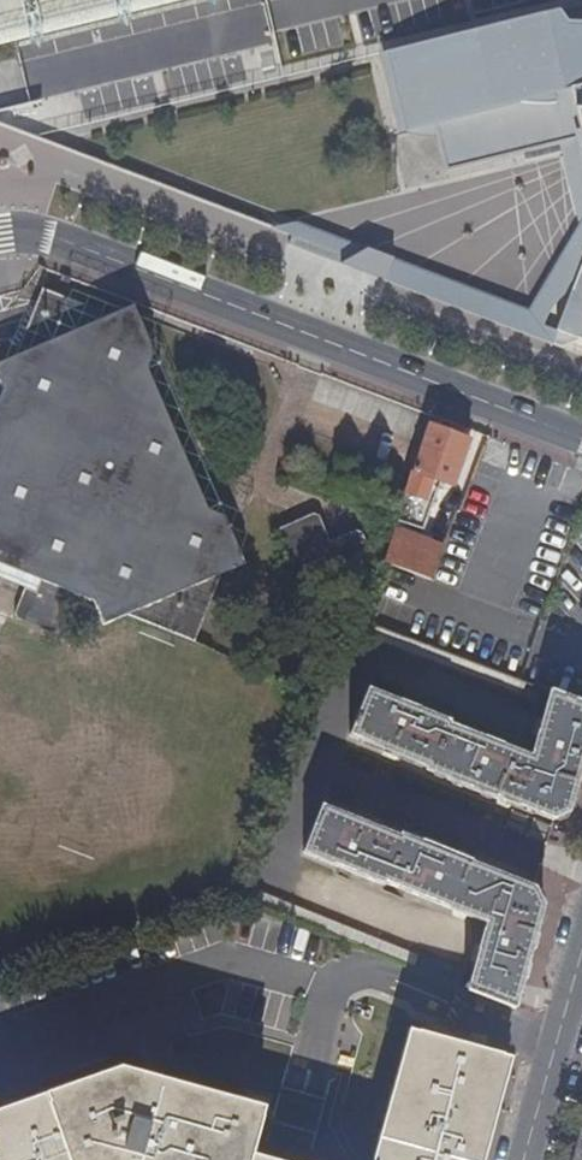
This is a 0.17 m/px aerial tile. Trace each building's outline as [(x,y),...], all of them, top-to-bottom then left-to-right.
[(387,51),(407,131),(432,126),(444,172),(573,139),(581,171),(581,3),(387,51)] [(27,102),(36,136),(263,76),(257,54),(122,89),(119,78),(27,102)] [(550,344),(581,356),(581,254),(550,344)] [(126,308),(116,312),(49,286),(24,350),(0,360),(0,369),(8,388),(3,403),(0,402),(0,585),(4,577),(29,587),(17,617),(56,632),(73,591),(93,599),(103,622),(127,611),(194,641),(223,572),(245,562),(225,514),(210,507),(151,366),(157,351),(142,314),(126,308)] [(472,441),(428,425),(413,471),(456,487),(472,441)] [(339,589),(380,571),(363,530),(331,542),(319,513),(279,530),(297,571),(326,561),(339,589)] [(446,546),(397,528),(384,562),(433,580),(446,546)] [(525,682),(393,631),(388,644),(520,696),(525,682)] [(581,767),(581,704),(553,693),(531,759),(450,726),(451,723),(370,690),(352,736),(428,769),(428,771),(449,779),(449,781),(493,800),(493,798),(552,822),(568,813),(581,767)] [(469,992),(515,1011),(544,909),(534,890),(507,880),(504,871),(488,865),(484,870),(470,865),(471,861),(425,843),(424,845),(403,836),(401,838),(324,808),(306,854),(384,886),(386,883),(488,925),(469,992)] [(501,1055),(419,1031),(383,1159),(472,1159),(501,1055)] [(264,1106),(111,1058),(0,1102),(0,1159),(249,1159),(264,1106)] [(580,1130),(572,1159),(581,1159),(581,1130),(580,1130)]
